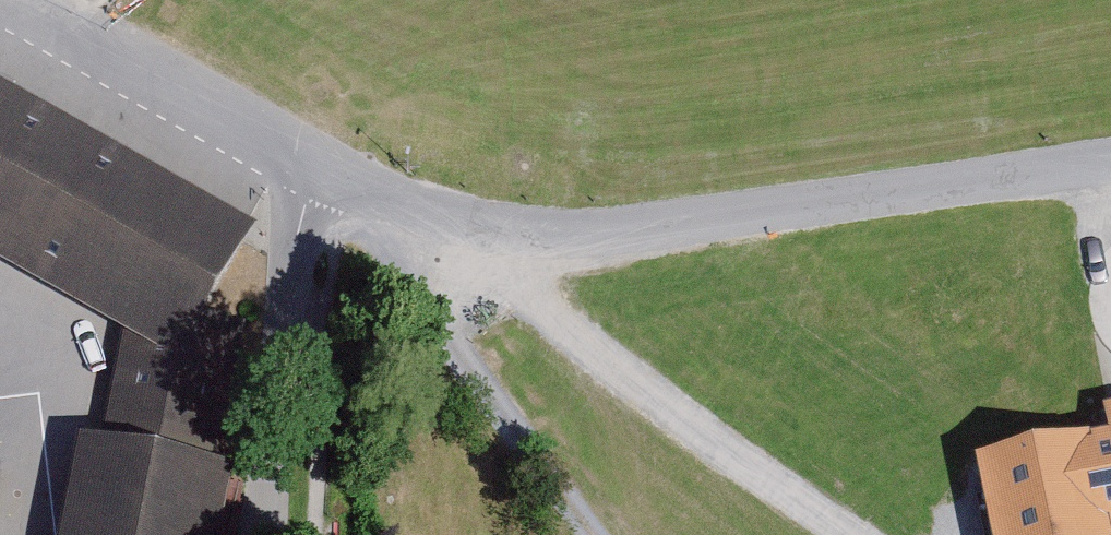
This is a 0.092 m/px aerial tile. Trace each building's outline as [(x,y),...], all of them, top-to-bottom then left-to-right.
[(123,339),(100,451),(79,446),(62,534),(222,534),(233,477),(216,473),(244,331),(207,323),(256,233),(240,223),(0,89),(0,270),(123,339)] [(979,473),(992,534),(1110,534),(1110,446),(979,473)]
